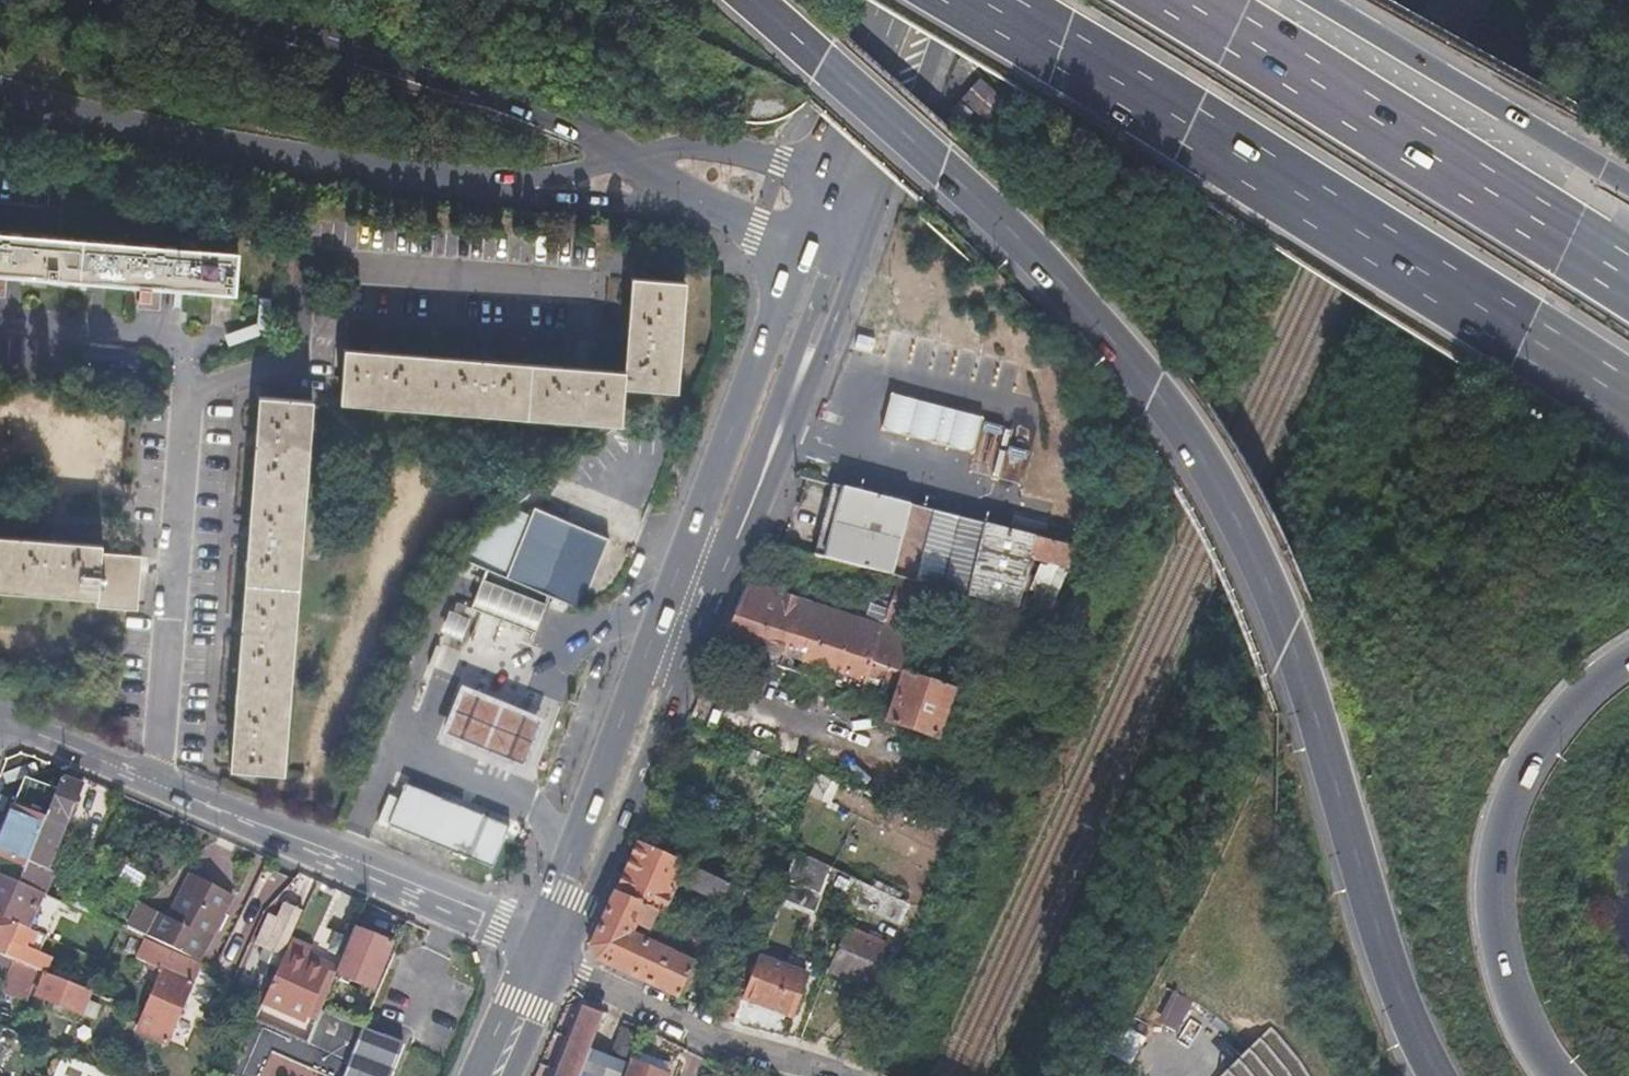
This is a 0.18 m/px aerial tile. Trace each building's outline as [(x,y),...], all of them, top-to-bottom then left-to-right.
[(233,295),(236,253),(0,234),(0,275),(233,295)] [(343,348),(339,403),(619,425),(622,388),(676,391),(684,282),(630,278),(623,372),(343,348)] [(891,391),(881,425),(970,451),(980,416),(891,391)] [(312,401),(258,397),(228,768),(283,773),(312,401)] [(814,555),(914,584),(933,512),(834,485),(814,555)] [(985,526),(933,512),(914,584),(964,598),(985,526)] [(455,559),(583,610),(608,542),(533,513),(530,522),(515,517),(455,559)] [(1094,554),(985,526),(964,598),(1015,613),(1026,569),(1039,573),(1041,566),(1066,572),(1067,567),(1086,572),(1094,554)] [(0,537),(0,590),(97,598),(96,607),(136,610),(141,558),(101,554),(101,545),(0,537)] [(906,630),(746,575),(725,635),(861,681),(869,658),(893,667),(906,630)] [(539,603),(477,580),(468,605),(529,629),(539,603)] [(899,664),(881,717),(936,736),(954,682),(899,664)] [(462,682),(441,733),(489,754),(523,769),(545,718),(510,703),(462,682)] [(55,788),(26,859),(17,882),(37,891),(42,893),(52,869),(46,867),(82,781),(65,773),(64,776),(60,774),(55,788)] [(816,773),(807,793),(829,802),(837,781),(816,773)] [(55,788),(24,777),(14,802),(9,800),(4,811),(8,814),(0,835),(0,875),(17,882),(26,859),(55,788)] [(406,780),(389,821),(493,867),(510,824),(406,780)] [(630,836),(583,959),(678,995),(693,954),(651,938),(682,856),(630,836)] [(796,855),(786,882),(816,893),(826,869),(796,855)] [(27,929),(35,909),(30,906),(37,891),(17,882),(0,875),(0,918),(27,929)] [(142,907),(137,918),(132,929),(197,959),(227,893),(194,878),(173,920),(142,907)] [(816,893),(786,882),(782,892),(815,905),(819,895),(816,893)] [(904,905),(859,884),(850,903),(895,924),(904,905)] [(296,920),(307,925),(318,930),(329,904),(308,894),(296,920)] [(280,954),(298,908),(281,901),(275,915),(263,947),(280,954)] [(253,943),(263,947),(275,915),(266,912),(253,943)] [(27,929),(0,918),(0,954),(10,958),(18,962),(21,955),(10,949),(17,934),(30,938),(33,931),(27,929)] [(334,967),(354,975),(373,983),(390,940),(352,925),(334,967)] [(846,929),(827,969),(863,986),(882,947),(874,943),(866,939),(846,929)] [(869,932),(866,939),(874,943),(878,936),(869,932)] [(197,964),(168,951),(139,938),(134,952),(161,964),(140,1011),(143,1012),(136,1030),(163,1041),(197,964)] [(99,971),(102,965),(104,960),(78,950),(73,961),(99,971)] [(314,1018),(318,1008),(331,975),(282,952),(263,996),(314,1018)] [(93,1000),(87,998),(90,991),(18,962),(10,958),(0,982),(0,992),(12,997),(27,995),(36,973),(45,977),(38,993),(51,998),(55,1000),(63,1003),(87,1013),(93,1000)] [(804,977),(757,958),(741,1000),(788,1018),(804,977)] [(1157,1021),(1178,1031),(1194,1000),(1173,989),(1157,1021)] [(63,1003),(55,1000),(51,998),(48,1005),(61,1010),(63,1003)] [(588,1051),(602,1017),(587,1011),(589,1004),(583,1001),(579,1011),(584,1014),(575,1034),(571,1033),(566,1044),(570,1046),(562,1067),(558,1065),(555,1072),(559,1074),(558,1075),(578,1075),(588,1051)] [(271,1053),(327,1075),(388,1075),(401,1043),(318,1008),(314,1018),(304,1040),(254,1017),(228,1075),(261,1075),(271,1053)] [(756,1013),(749,1027),(783,1035),(786,1024),(756,1013)] [(1312,1072),(1300,1056),(1288,1040),(1276,1028),(1273,1025),(1225,1072),(1229,1075),(1314,1075),(1312,1072)] [(1130,1062),(1143,1035),(1130,1029),(1117,1056),(1130,1062)] [(578,1075),(619,1075),(622,1066),(605,1059),(588,1051),(578,1075)] [(62,1052),(51,1075),(117,1075),(62,1052)] [(627,1064),(622,1075),(656,1075),(627,1064)]
